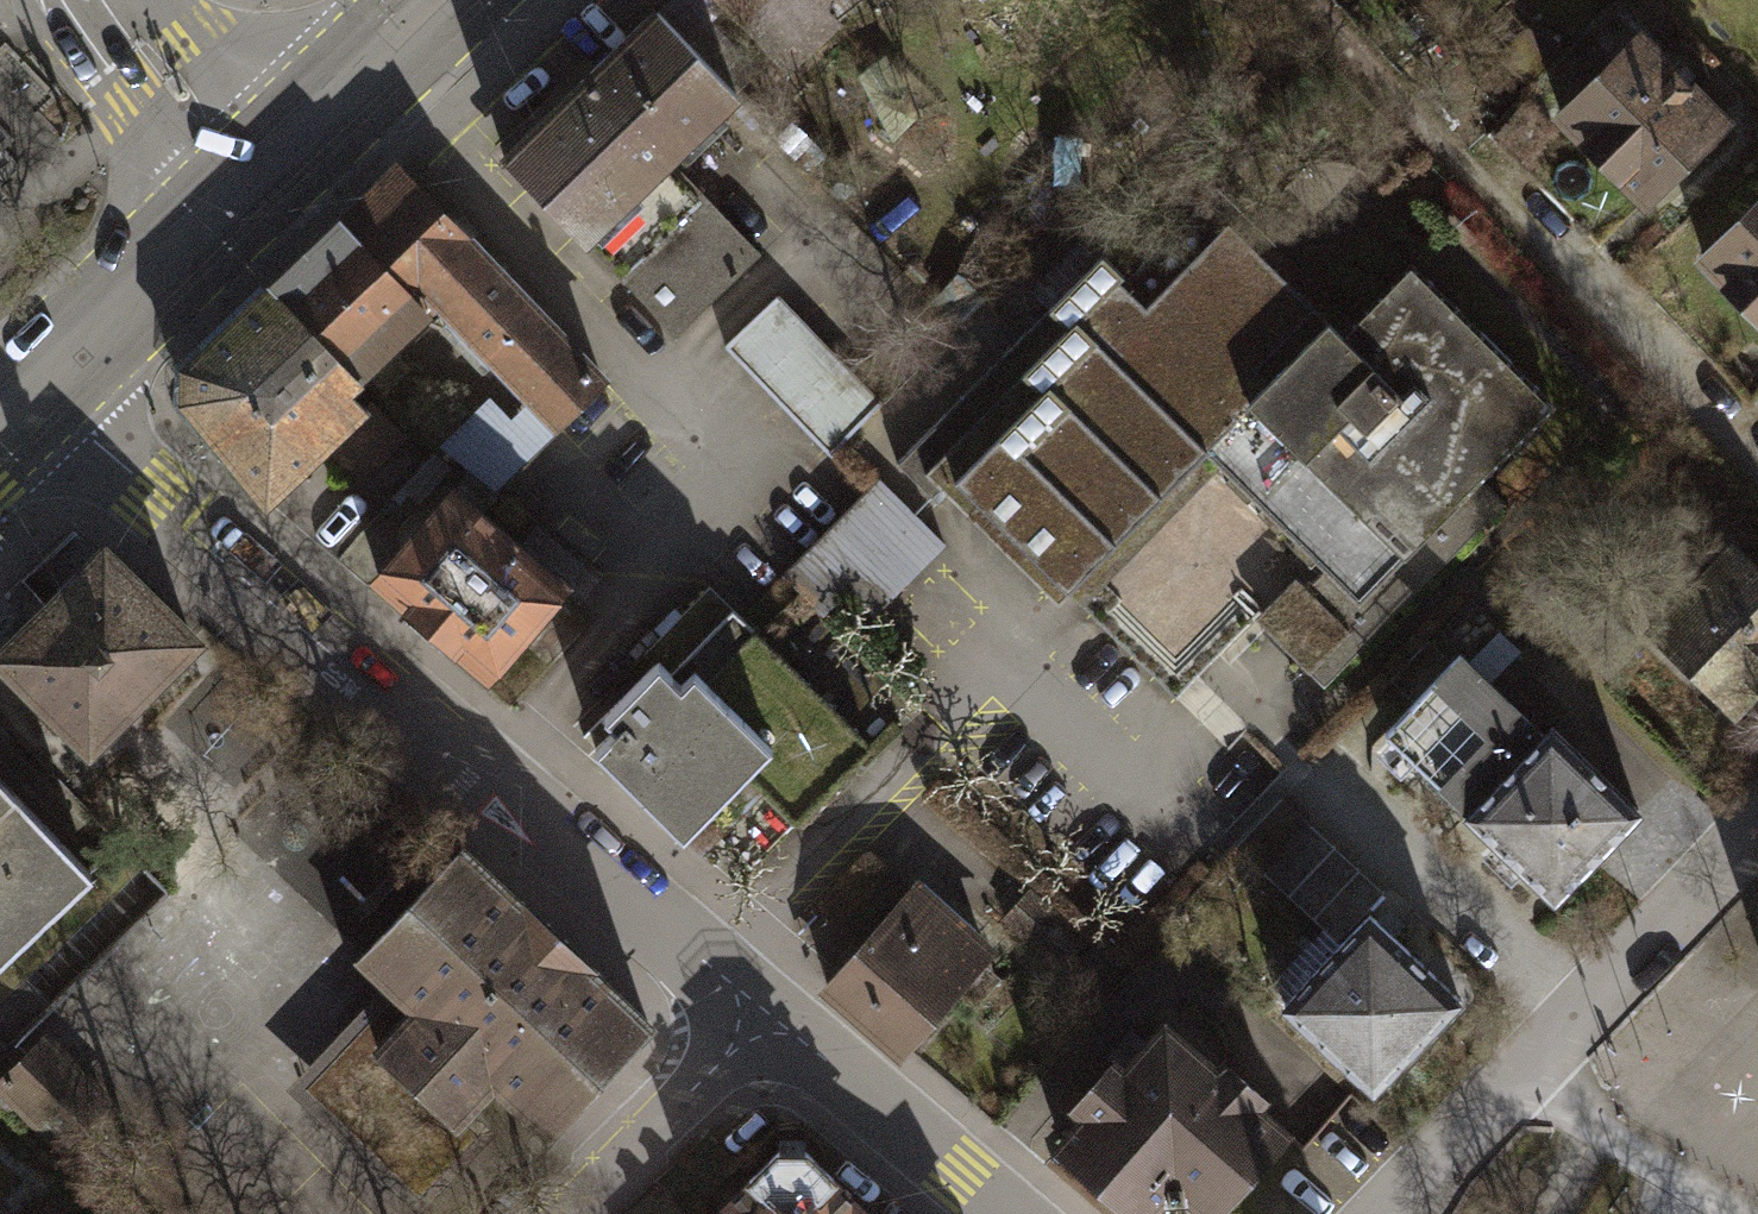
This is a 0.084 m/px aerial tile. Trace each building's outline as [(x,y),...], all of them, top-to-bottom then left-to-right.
[(657,10),(504,158),(584,239),(676,334),(760,252),(668,158),(736,92),(657,10)] [(1562,115),(1646,200),(1726,122),(1641,37),(1562,115)] [(397,166),(271,288),(357,377),(437,301),(535,403),(556,424),(603,379),(397,166)] [(1063,295),(895,464),(935,504),(946,493),(1058,603),(1068,593),(1119,542),(1116,538),(1208,446),(1222,460),(1211,471),(1317,574),(1263,629),(1324,689),(1506,504),(1483,482),(1558,406),(1411,261),(1354,319),(1219,186),(1127,279),(1102,255),(1063,295)] [(1757,313),(1757,206),(1704,259),(1757,313)] [(358,379),(357,377),(271,288),(185,369),(185,402),(266,501),(327,443),(359,476),(393,443),(347,389),(358,379)] [(725,346),(828,455),(850,434),(881,405),(778,296),(725,346)] [(493,403),(450,444),(492,487),(556,424),(535,403),(514,424),(493,403)] [(920,518),(879,479),(783,577),(824,616),(920,518)] [(453,490),(377,578),(488,673),(564,584),(453,490)] [(1734,543),(1648,631),(1732,713),(1757,686),(1757,566),(1734,543)] [(192,640),(104,554),(1,657),(88,744),(192,640)] [(623,721),(595,748),(686,837),(713,862),(775,800),(796,821),(870,746),(710,588),(644,655),(654,664),(610,709),(623,721)] [(1450,664),(1383,733),(1554,898),(1640,810),(1552,726),(1544,735),(1471,664),(1504,630),(1472,599),(1428,644),(1450,664)] [(0,779),(0,960),(91,872),(0,779)] [(1336,942),(1384,892),(1284,797),(1236,847),(1336,942)] [(547,1127),(648,1019),(463,848),(365,953),(389,976),(416,1001),(375,1044),(379,1048),(328,1102),(402,1172),(453,1117),(457,1120),(469,1107),(495,1080),(547,1127)] [(912,888),(826,983),(904,1052),(989,957),(912,888)] [(1371,914),(1285,1004),(1373,1088),(1459,998),(1371,914)] [(416,1001),(389,976),(285,1087),(421,1213),(496,1132),(469,1107),(457,1120),(453,1117),(402,1172),(328,1102),(379,1048),(375,1044),(416,1001)] [(1153,1200),(1198,1197),(1213,1210),(1284,1129),(1165,1025),(1060,1145),(1140,1213),(1141,1213),(1153,1200)] [(64,1144),(106,1104),(43,1039),(1,1080),(64,1144)] [(721,1213),(875,1213),(815,1154),(781,1153),(721,1213)]
